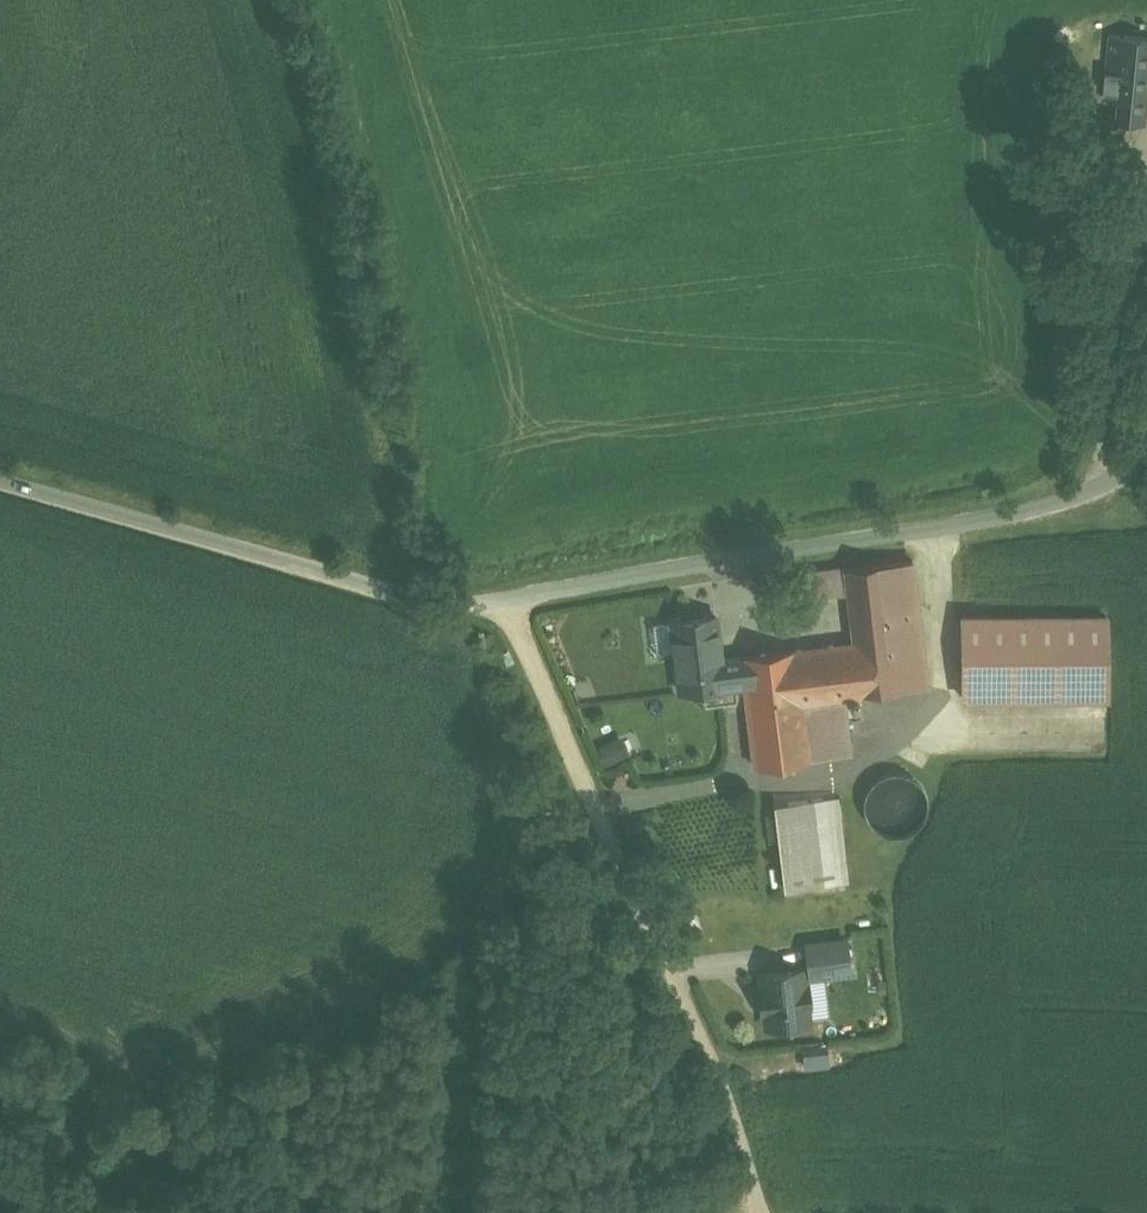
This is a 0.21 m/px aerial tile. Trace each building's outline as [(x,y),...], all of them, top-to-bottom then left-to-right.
[(1113,35),(1107,97),(1121,99),(1119,120),(1146,122),(1146,38),(1113,35)] [(1105,201),(1094,200),(1091,215),(1103,217),(1105,201)] [(856,642),(743,655),(746,681),(757,766),(851,754),(845,697),(863,694),(863,693),(929,685),(914,560),(793,575),(796,597),(850,590),(856,642)] [(1115,609),(966,610),(967,696),(1115,695),(1115,609)] [(717,616),(673,621),(681,689),(725,684),(725,683),(746,681),(743,655),(722,658),(717,616)] [(612,762),(636,753),(630,735),(606,744),(612,762)] [(932,814),(934,801),(931,788),(924,778),(913,771),(900,769),(887,771),(877,779),(870,790),(868,803),(871,815),(878,826),(889,833),(902,835),(914,832),(925,825),(932,814)] [(837,796),(813,799),(823,884),(847,881),(837,796)] [(813,799),(775,804),(786,889),(823,884),(813,799)] [(849,965),(846,940),(808,944),(811,969),(849,965)] [(759,975),(765,1025),(810,1020),(804,969),(759,975)]
